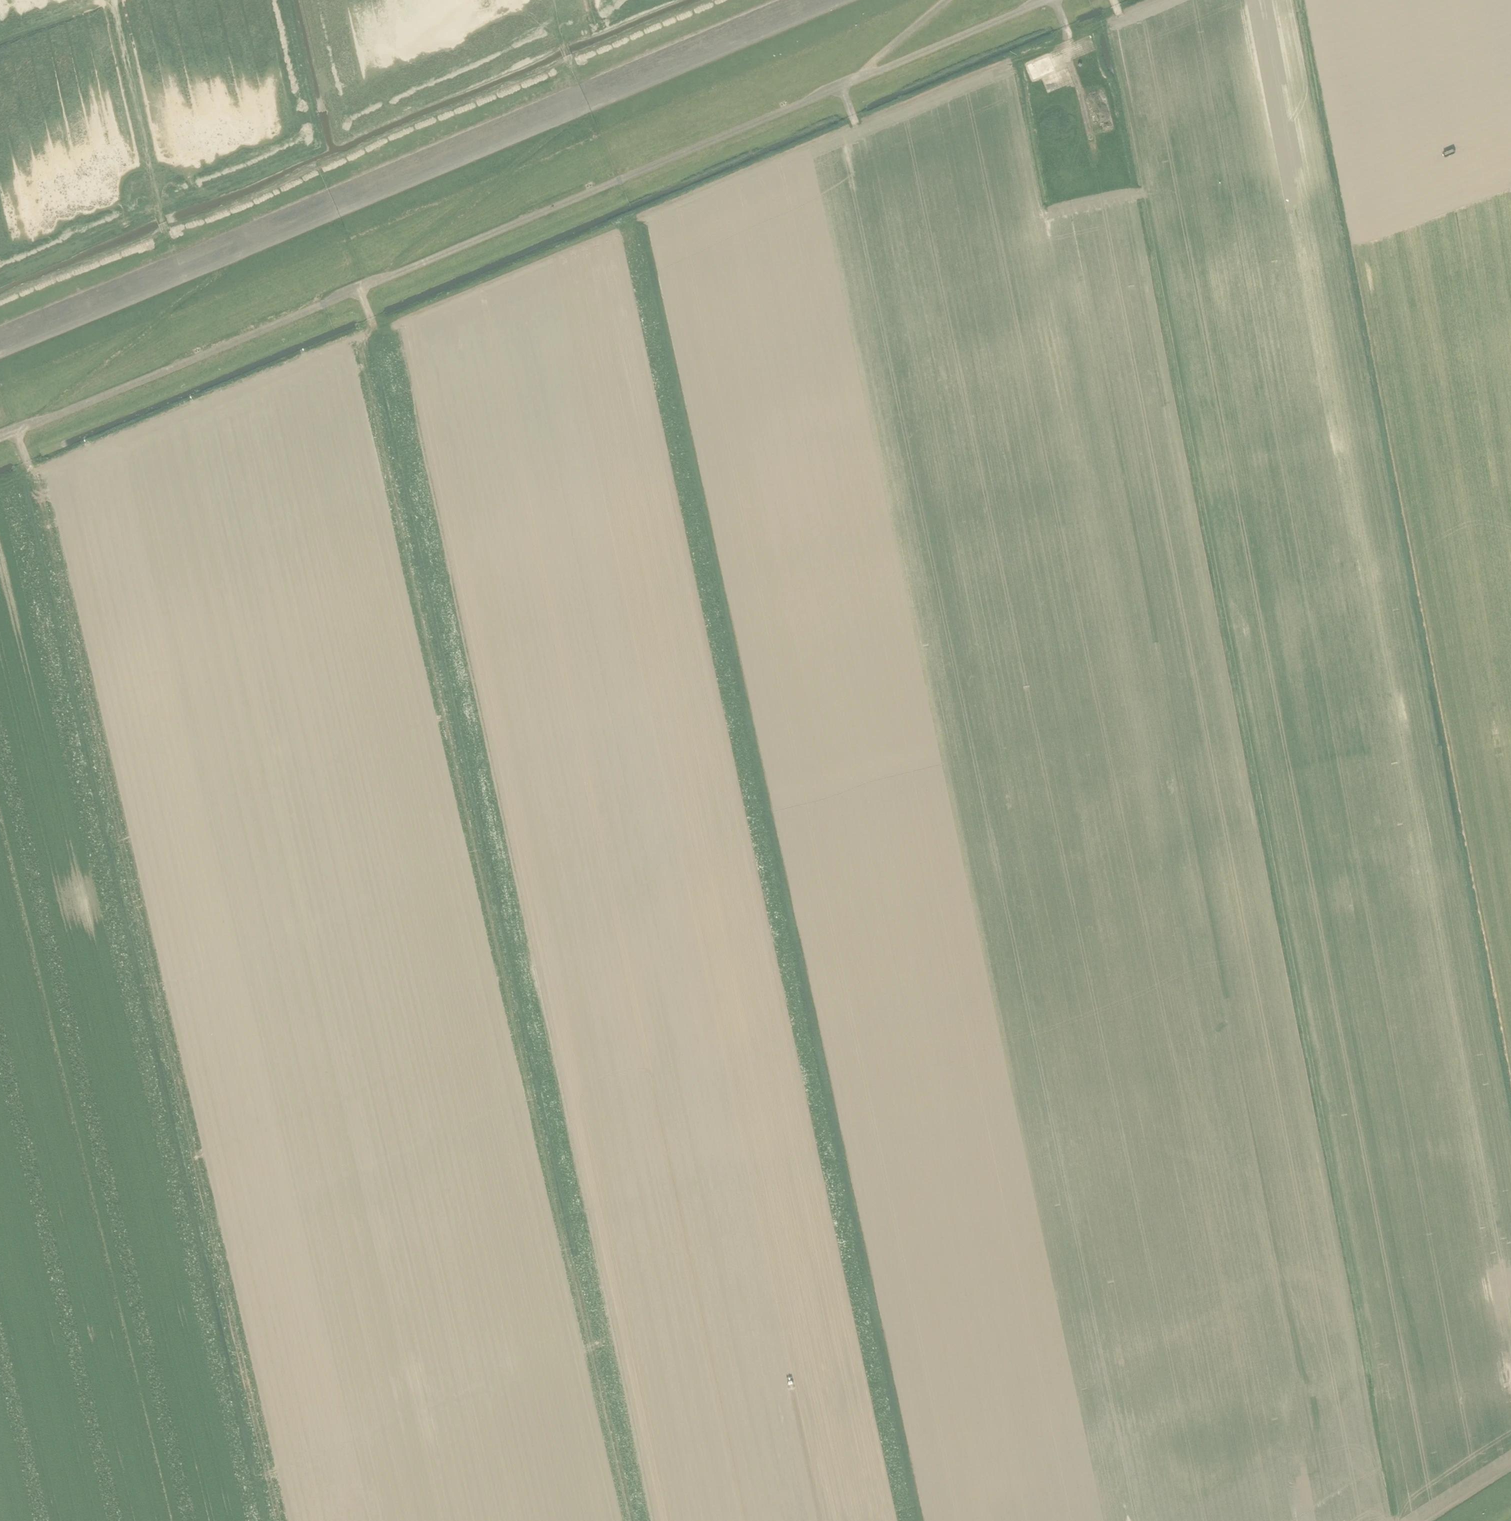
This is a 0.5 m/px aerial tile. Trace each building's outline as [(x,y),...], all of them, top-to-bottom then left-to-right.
[(1088,52),(1098,49),(1095,39),(1085,43),(1088,52)]
